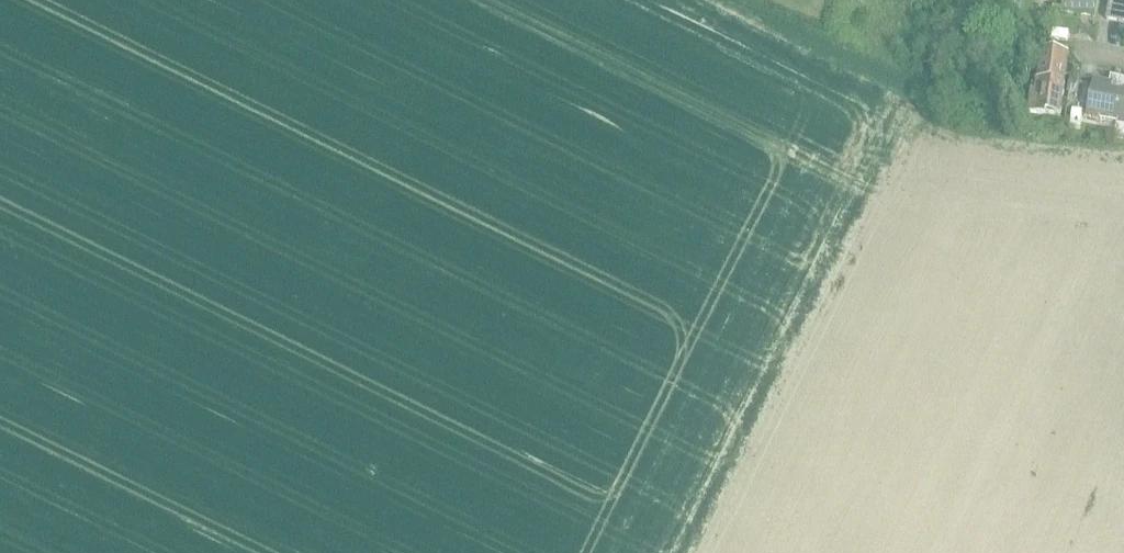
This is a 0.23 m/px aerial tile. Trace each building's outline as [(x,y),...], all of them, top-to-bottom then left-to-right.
[(1095,17),(1098,0),(1064,0),(1062,11),(1095,17)] [(1105,19),(1123,23),(1123,0),(1109,0),(1105,19)] [(1067,59),(1072,60),(1073,55),(1041,50),(1037,78),(1035,78),(1034,90),(1031,89),(1028,111),(1059,115),(1067,59)] [(1067,92),(1079,95),(1082,78),(1070,76),(1067,92)] [(1112,77),(1111,83),(1093,80),(1086,116),(1123,124),(1123,79),(1112,77)]
